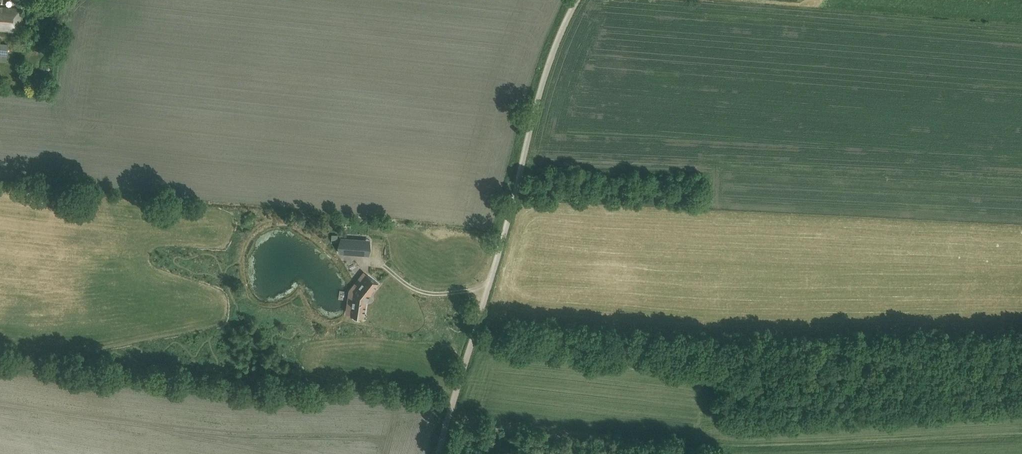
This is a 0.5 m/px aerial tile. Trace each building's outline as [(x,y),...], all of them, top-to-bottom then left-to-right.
[(19,32),(22,8),(0,6),(0,31),(19,32)] [(363,253),(364,241),(342,239),(341,252),(363,253)] [(352,309),(351,314),(361,316),(365,317),(367,301),(368,301),(370,296),(379,284),(368,275),(354,292),(352,308),(352,309)]
